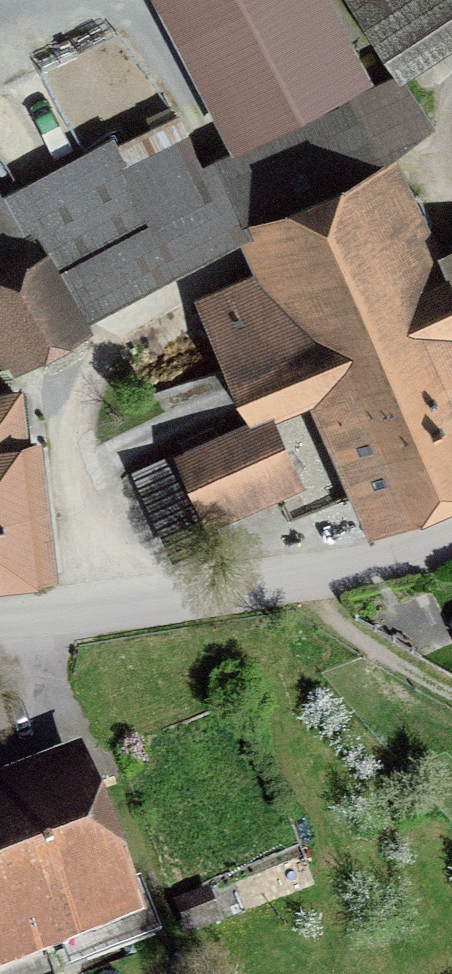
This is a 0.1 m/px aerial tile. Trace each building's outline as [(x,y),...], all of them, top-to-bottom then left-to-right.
[(235,152),(367,85),(324,0),(158,0),(235,152)] [(451,27),(451,0),(355,0),(397,63),(451,27)] [(189,152),(130,174),(158,229),(203,205),(203,192),(189,152)] [(375,173),(262,223),(280,265),(201,304),(251,416),(184,446),(210,505),(288,470),(262,408),(332,378),(384,501),(451,472),(451,351),(375,173)] [(51,286),(35,258),(0,279),(0,316),(51,286)] [(51,286),(0,316),(0,336),(12,356),(33,344),(29,338),(68,314),(51,286)] [(33,558),(12,392),(0,394),(0,562),(33,558)] [(56,921),(72,963),(150,933),(135,891),(118,898),(74,782),(0,810),(0,943),(56,921)] [(214,918),(205,896),(183,905),(192,927),(214,918)]
